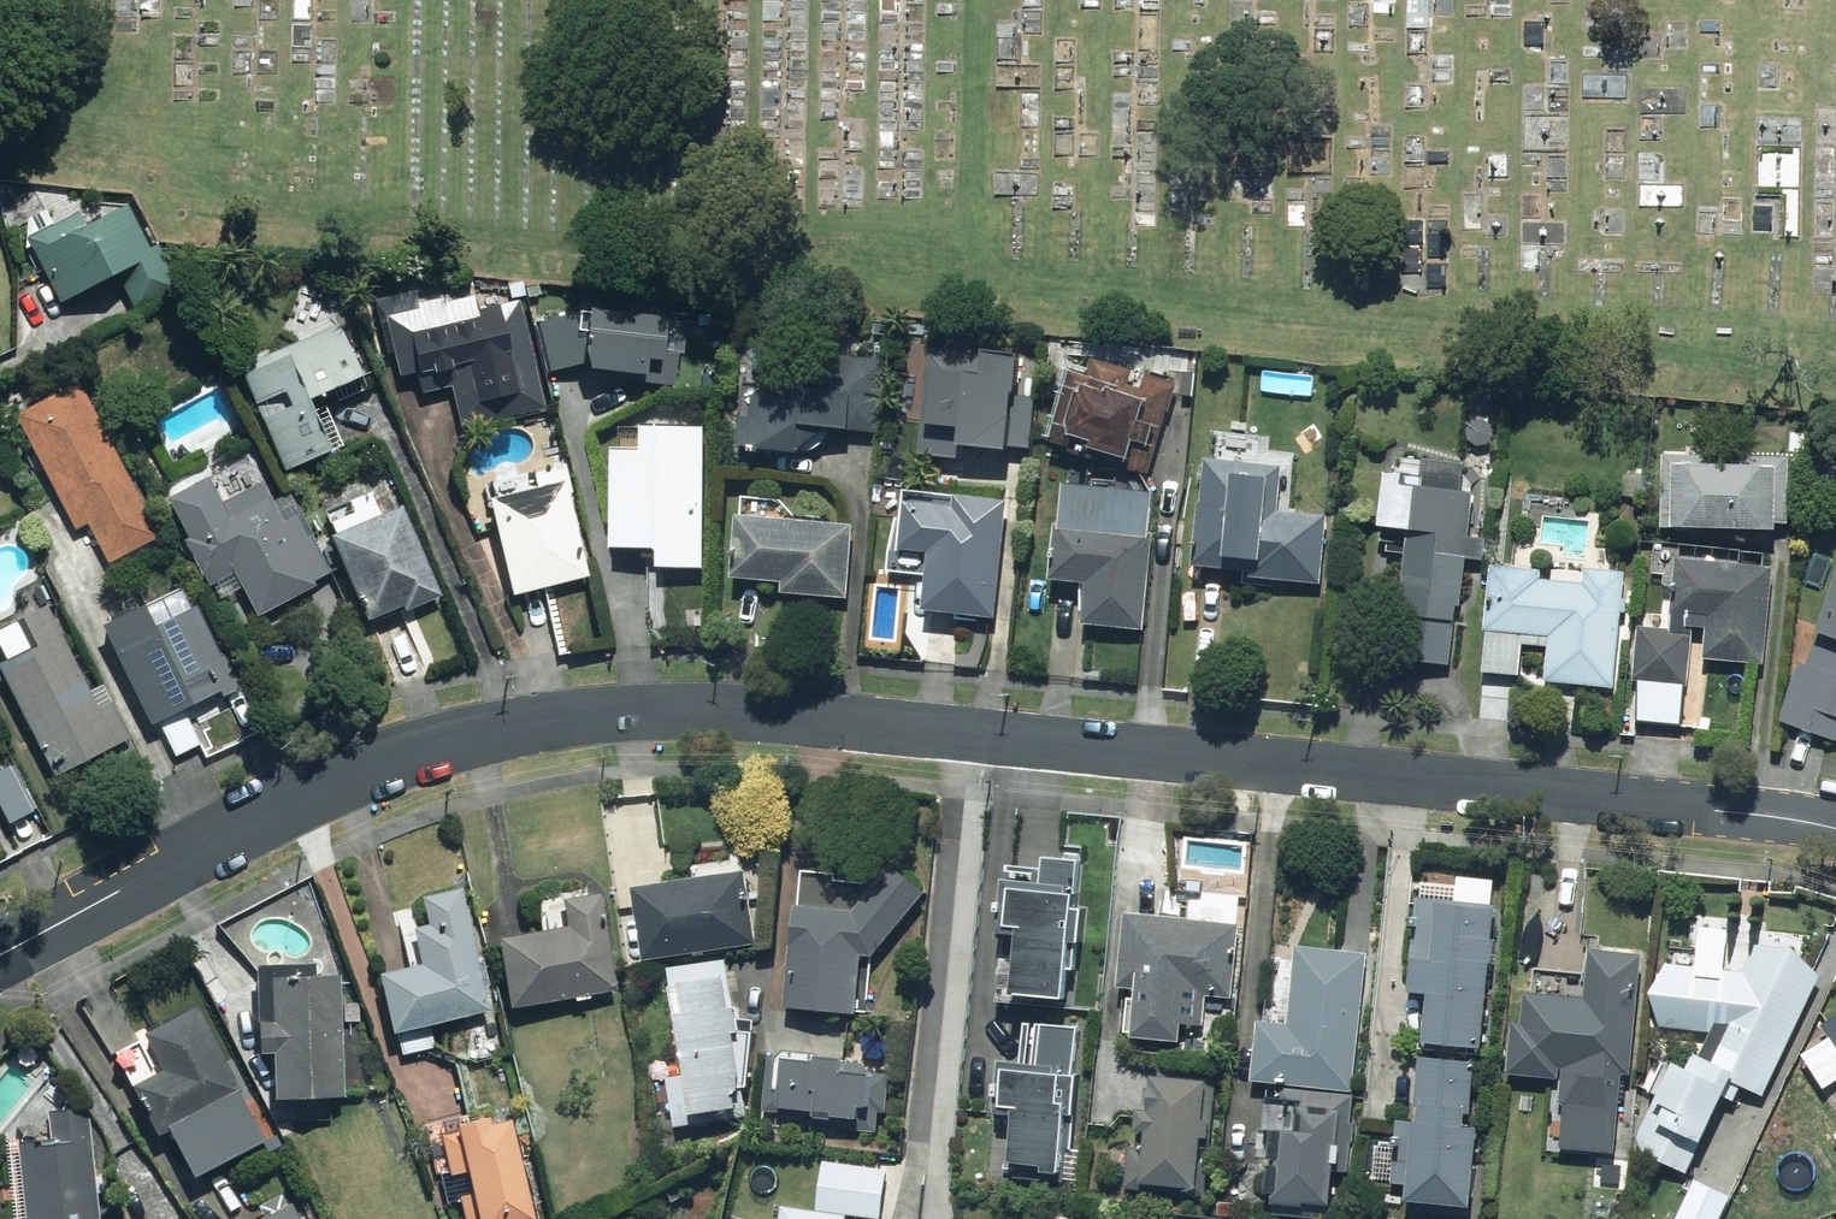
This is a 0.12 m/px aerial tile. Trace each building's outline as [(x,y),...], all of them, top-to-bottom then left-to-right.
[(77,211),(28,238),(63,301),(113,273),(133,308),(176,284),(128,198),(84,223),(77,211)] [(425,305),(395,312),(408,372),(423,369),(428,393),(460,387),(468,425),(552,407),(528,297),(480,308),(475,284),(423,295),(425,305)] [(683,307),(605,299),(604,309),(588,309),(539,320),(552,370),(598,358),(597,364),(659,371),(661,353),(677,355),(678,350),(690,351),(692,328),(681,327),(683,307)] [(351,317),(246,361),(263,401),(294,388),(301,404),(269,418),(290,467),(345,445),(324,394),(374,373),(351,317)] [(970,340),(935,339),(930,451),(972,453),(973,440),(1034,442),(1038,336),(999,334),(998,360),(969,359),(970,340)] [(760,368),(761,370),(756,370),(751,440),(765,441),(765,447),(817,451),(819,422),(863,425),(863,430),(887,432),(893,356),(868,354),(866,378),(790,372),(791,371),(791,369),(792,367),(792,365),(792,363),(792,361),(791,360),(791,358),(790,356),(789,355),(788,353),(786,352),(785,351),(783,350),(781,349),(780,349),(778,348),(776,348),(774,348),(772,349),(770,349),(769,350),(767,351),(766,352),(764,353),(763,354),(762,356),(761,357),(760,359),(760,361),(760,363),(759,365),(760,367),(760,368)] [(1101,365),(1087,361),(1067,433),(1085,438),(1082,447),(1102,453),(1161,470),(1187,381),(1155,372),(1151,386),(1141,383),(1146,365),(1104,353),(1101,365)] [(164,536),(91,380),(28,409),(81,524),(91,519),(111,561),(164,536)] [(705,424),(642,420),(641,447),(614,446),(609,545),(652,547),(651,568),(697,570),(705,424)] [(1786,482),(1787,448),(1767,447),(1766,460),(1659,457),(1656,533),(1770,537),(1772,481),(1786,482)] [(1463,464),(1393,461),(1392,476),(1378,476),(1375,535),(1401,537),(1398,622),(1405,622),(1403,663),(1451,665),(1453,608),(1462,609),(1464,562),(1492,563),(1493,539),(1467,537),(1469,494),(1462,494),(1463,464)] [(479,528),(504,523),(518,590),(597,573),(573,462),(494,479),(480,482),(486,511),(476,513),(479,528)] [(1276,469),(1192,464),(1186,573),(1241,576),(1240,584),(1326,589),(1330,517),(1274,514),(1276,469)] [(176,492),(219,583),(225,595),(248,585),(262,615),(328,585),(324,576),(338,569),(309,507),(292,515),(275,480),(233,500),(219,472),(176,492)] [(1166,483),(1080,478),(1078,520),(1071,520),(1068,577),(1099,579),(1097,620),(1158,624),(1166,483)] [(386,482),(360,492),(333,503),(345,531),(378,614),(413,601),(416,609),(451,595),(414,503),(397,510),(386,482)] [(970,499),(907,495),(899,568),(939,571),(937,608),(1012,613),(1019,491),(970,488),(970,499)] [(865,522),(751,510),(745,572),(798,578),(797,590),(857,597),(865,522)] [(1775,726),(1834,747),(1835,742),(1835,556),(1775,726)] [(1770,568),(1672,563),(1669,629),(1634,627),(1631,683),(1636,683),(1634,723),(1683,726),(1687,631),(1704,632),(1702,662),(1765,665),(1770,568)] [(1541,568),(1485,566),(1480,677),(1519,679),(1521,647),(1543,648),(1542,686),(1615,689),(1618,616),(1623,616),(1624,599),(1620,599),(1621,571),(1579,570),(1578,582),(1540,581),(1541,568)] [(156,596),(111,620),(165,723),(181,753),(208,740),(192,709),(227,691),(230,696),(248,686),(203,601),(168,620),(156,596)] [(0,633),(0,661),(7,657),(67,770),(140,732),(121,695),(107,702),(55,604),(0,633)] [(0,770),(0,783),(17,820),(43,809),(21,760),(0,770)] [(860,896),(802,891),(794,1001),(870,1007),(874,950),(882,950),(937,889),(899,854),(860,896)] [(1047,869),(1010,868),(1007,933),(1015,934),(1012,998),(1066,1001),(1067,966),(1082,966),(1087,858),(1048,856),(1047,869)] [(634,886),(644,958),(750,944),(741,872),(634,886)] [(495,1003),(471,884),(431,892),(436,917),(423,920),(430,954),(388,963),(406,1051),(437,1045),(432,1016),(495,1003)] [(624,987),(608,885),(543,895),(547,922),(509,928),(521,1004),(624,987)] [(1496,939),(1489,938),(1491,911),(1430,907),(1419,1049),(1481,1054),(1487,966),(1494,967),(1496,939)] [(1237,924),(1119,919),(1116,989),(1129,989),(1127,1044),(1176,1047),(1177,1030),(1202,1031),(1203,999),(1233,1000),(1237,924)] [(1758,1099),(1817,975),(1759,940),(1742,973),(1663,967),(1645,994),(1658,1030),(1712,1037),(1700,1063),(1685,1055),(1677,1071),(1662,1064),(1646,1097),(1652,1099),(1627,1151),(1684,1178),(1722,1096),(1738,1104),(1743,1092),(1758,1099)] [(1352,1093),(1359,954),(1287,951),(1283,1026),(1251,1025),(1248,1087),(1277,1089),(1352,1093)] [(324,955),(269,953),(265,1045),(289,1046),(288,1088),(347,1091),(352,966),(323,965),(324,955)] [(663,1079),(671,1129),(738,1119),(734,1091),(746,1089),(737,1030),(741,1029),(737,1007),(732,1008),(724,956),(664,965),(681,1076),(663,1079)] [(1628,1079),(1637,960),(1586,956),(1583,1002),(1517,997),(1515,1026),(1508,1026),(1505,1074),(1556,1077),(1551,1149),(1614,1154),(1620,1078),(1628,1079)] [(272,1136),(204,1001),(115,1046),(136,1087),(144,1083),(164,1122),(176,1116),(203,1171),(272,1136)] [(1820,1031),(1835,1056),(1835,1020),(1820,1031)] [(987,1111),(992,1111),(992,1115),(1005,1115),(1003,1168),(1012,1168),(1011,1185),(1083,1187),(1084,1151),(1072,1150),(1077,1024),(1031,1022),(1030,1069),(988,1068),(987,1111)] [(832,1046),(832,1052),(791,1050),(773,1049),(771,1105),(798,1106),(798,1101),(846,1103),(846,1109),(876,1111),(876,1097),(885,1098),(886,1063),(860,1062),(861,1047),(832,1046)] [(1475,1065),(1413,1062),(1409,1107),(1414,1107),(1413,1119),(1412,1119),(1411,1119),(1410,1119),(1409,1119),(1408,1119),(1407,1119),(1406,1120),(1405,1120),(1404,1120),(1403,1121),(1402,1121),(1401,1122),(1400,1122),(1400,1123),(1399,1124),(1398,1124),(1397,1125),(1397,1126),(1396,1126),(1396,1127),(1395,1128),(1394,1129),(1394,1130),(1394,1131),(1393,1132),(1393,1133),(1393,1134),(1392,1135),(1392,1136),(1392,1137),(1392,1138),(1392,1139),(1392,1140),(1392,1141),(1392,1142),(1390,1187),(1402,1188),(1402,1205),(1472,1208),(1475,1129),(1472,1129),(1475,1065)] [(1202,1079),(1135,1074),(1131,1137),(1137,1138),(1136,1149),(1127,1148),(1124,1190),(1193,1194),(1196,1144),(1211,1145),(1212,1122),(1199,1122),(1202,1079)] [(1352,1093),(1277,1089),(1276,1135),(1275,1135),(1273,1135),(1272,1136),(1271,1136),(1271,1137),(1270,1137),(1269,1138),(1268,1139),(1267,1140),(1267,1141),(1266,1141),(1265,1142),(1265,1143),(1265,1144),(1264,1145),(1264,1147),(1264,1148),(1264,1149),(1264,1150),(1264,1151),(1264,1152),(1264,1153),(1264,1154),(1265,1155),(1265,1156),(1266,1157),(1266,1158),(1267,1159),(1268,1160),(1269,1161),(1270,1162),(1271,1163),(1272,1163),(1273,1164),(1273,1171),(1271,1171),(1270,1171),(1269,1171),(1268,1171),(1267,1172),(1265,1172),(1264,1173),(1263,1174),(1262,1175),(1262,1176),(1261,1176),(1260,1177),(1259,1179),(1259,1180),(1259,1181),(1258,1182),(1258,1183),(1258,1184),(1258,1186),(1258,1187),(1258,1188),(1259,1189),(1259,1190),(1260,1192),(1260,1193),(1261,1194),(1262,1194),(1263,1195),(1264,1196),(1265,1197),(1266,1198),(1267,1198),(1268,1198),(1269,1199),(1270,1199),(1270,1206),(1330,1210),(1332,1171),(1348,1172),(1352,1093)] [(26,1136),(36,1218),(108,1218),(94,1101),(53,1106),(56,1132),(26,1136)] [(519,1102),(462,1115),(465,1128),(447,1132),(454,1165),(474,1161),(479,1184),(464,1187),(472,1218),(530,1218),(545,1216),(519,1102)] [(797,1197),(794,1218),(859,1218),(861,1207),(893,1212),(901,1163),(834,1153),(827,1201),(797,1197)] [(300,1189),(263,1208),(265,1212),(252,1218),(314,1218),(300,1189)]
